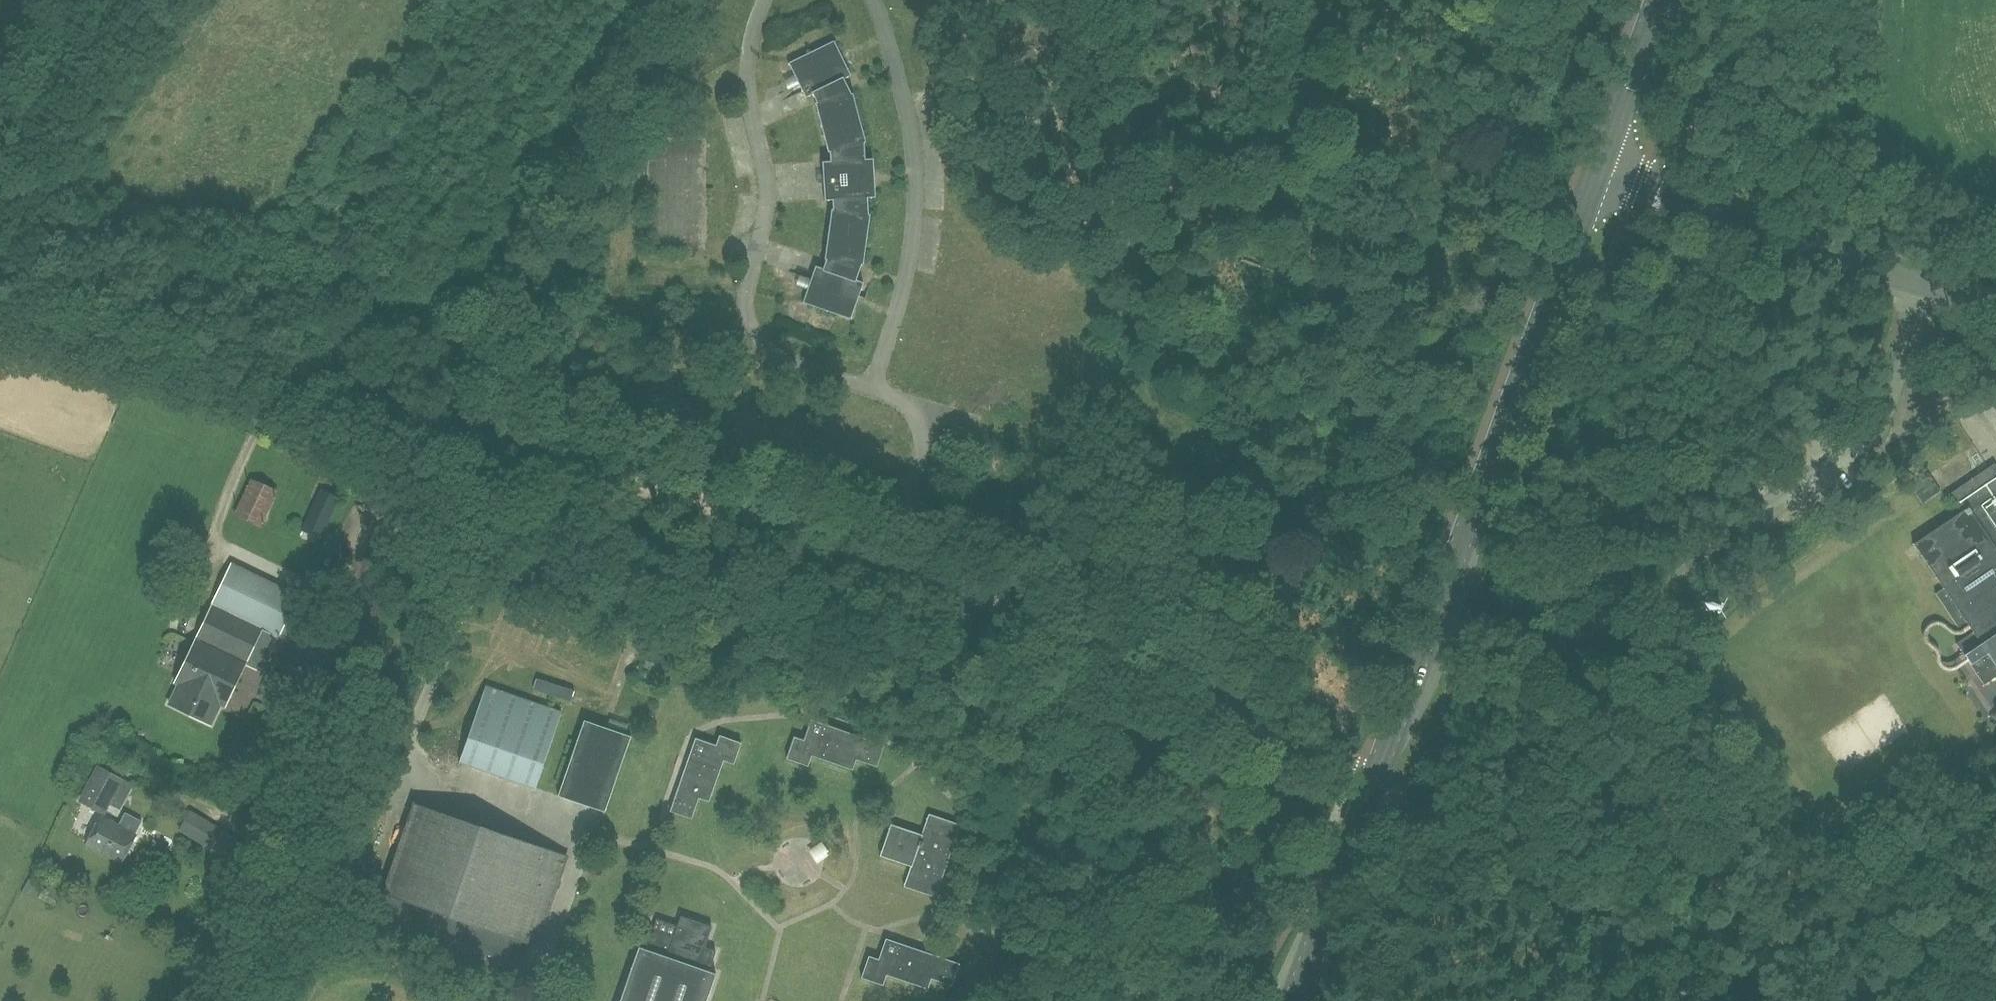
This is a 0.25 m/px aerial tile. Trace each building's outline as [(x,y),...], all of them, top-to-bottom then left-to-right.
[(845,316),(857,279),(850,276),(855,261),(857,261),(863,211),(862,211),(861,194),(869,194),(866,155),(858,156),(857,139),(859,139),(846,90),(844,90),(837,75),(844,72),(827,37),(782,59),(799,94),(806,91),(810,99),(808,100),(821,149),(823,148),(824,158),(816,158),(818,197),(826,196),(827,206),(825,206),(818,256),(820,256),(817,265),(809,263),(797,299),(845,316)] [(1983,685),(1995,676),(1995,468),(1994,464),(1948,495),(1960,512),(1913,544),(1943,588),(1934,594),(1957,627),(1966,621),(1973,633),(1956,645),(1983,685)] [(1939,494),(1928,475),(1910,486),(1922,505),(1939,494)] [(250,479),(233,516),(261,528),(278,493),(250,479)] [(317,491),(300,529),(320,538),(338,497),(335,496),(339,487),(322,482),(318,491),(317,491)] [(195,639),(196,640),(244,665),(260,673),(277,637),(299,594),(230,561),(212,605),(195,639)] [(1694,624),(1704,617),(1693,600),(1683,607),(1694,624)] [(244,665),(196,640),(175,684),(178,685),(169,704),(210,724),(219,704),(224,707),(244,665)] [(537,676),(533,688),(570,701),(574,689),(537,676)] [(883,746),(811,720),(804,741),(793,737),(786,759),(807,767),(810,756),(852,771),(855,760),(876,767),(883,746)] [(583,721),(557,796),(604,813),(630,738),(583,721)] [(715,746),(695,739),(688,758),(677,755),(674,765),(684,768),(669,812),(691,820),(698,798),(708,802),(723,761),(732,764),(740,744),(719,737),(715,746)] [(97,764),(77,800),(103,815),(110,803),(119,808),(132,783),(97,764)] [(520,966),(528,944),(534,946),(565,857),(416,805),(377,917),(520,966)] [(193,838),(205,819),(190,809),(177,829),(193,838)] [(86,845),(120,863),(135,835),(134,835),(141,822),(125,813),(118,826),(101,817),(86,845)] [(935,897),(945,865),(955,868),(959,858),(949,855),(959,825),(928,815),(921,835),(890,825),(880,856),(910,867),(903,887),(935,897)] [(806,849),(813,865),(834,856),(828,840),(806,849)] [(715,974),(708,972),(715,952),(704,948),(711,927),(680,916),(676,926),(656,919),(652,929),(642,925),(638,937),(648,940),(645,949),(638,947),(619,1000),(706,1000),(715,974)] [(958,965),(916,950),(920,938),(910,935),(906,946),(886,939),(879,960),(868,957),(861,978),(882,986),(886,975),(927,990),(931,979),(950,986),(958,965)]
